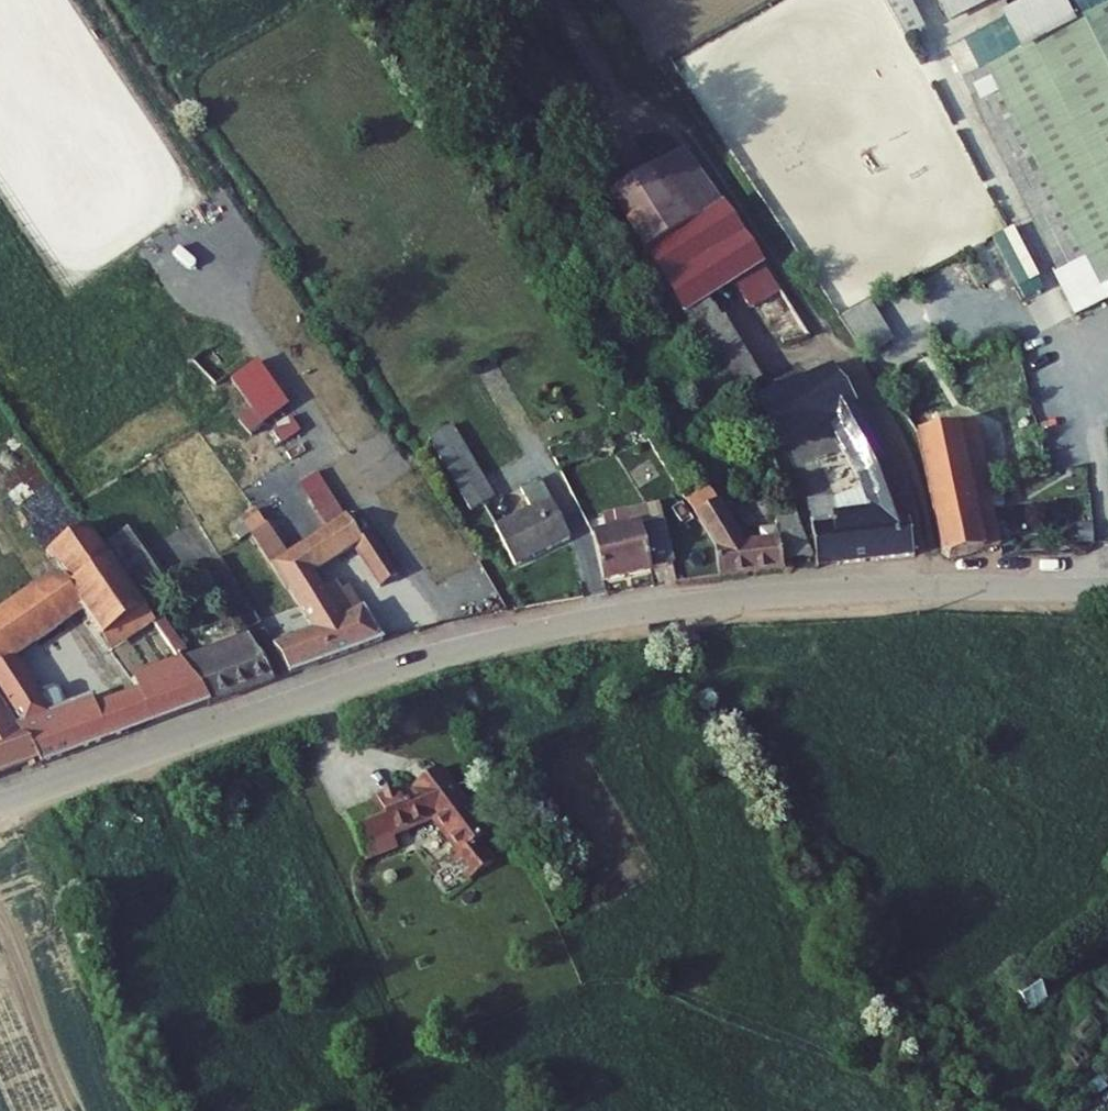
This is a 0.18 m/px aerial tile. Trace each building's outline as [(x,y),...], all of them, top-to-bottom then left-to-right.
[(944,38),(1020,0),(924,0),(944,38)] [(902,60),(919,51),(895,4),(878,12),(902,60)] [(1099,296),(1107,291),(1107,11),(983,76),(1099,296)] [(617,218),(650,272),(728,224),(690,169),(617,218)] [(685,329),(711,313),(764,277),(728,224),(650,272),(685,329)] [(841,311),(863,357),(893,343),(871,297),(841,311)] [(751,399),(761,394),(711,313),(685,329),(742,423),(757,416),(751,399)] [(761,394),(751,399),(757,416),(832,386),(824,368),(761,394)] [(832,386),(757,416),(772,453),(763,457),(792,522),(800,542),(810,542),(809,526),(786,448),(827,430),(855,482),(868,521),(830,524),(833,572),(911,567),(886,480),(837,384),(832,386)] [(968,469),(986,466),(972,386),(909,397),(945,572),(986,565),(980,534),(968,469)] [(470,507),(492,495),(451,422),(429,435),(470,507)] [(980,534),(998,530),(986,466),(968,469),(980,534)] [(534,502),(500,521),(523,562),(575,532),(543,474),(525,485),(534,502)] [(742,547),(706,491),(684,506),(709,544),(715,581),(779,572),(777,564),(808,563),(800,542),(792,522),(773,524),(773,531),(756,534),(758,545),(742,547)] [(340,513),(268,561),(312,623),(332,652),(383,631),(345,577),(321,590),(306,571),(351,540),(379,580),(402,565),(374,524),(357,536),(340,513)] [(596,521),(590,523),(597,539),(602,579),(673,570),(665,522),(636,526),(632,514),(605,516),(604,528),(599,529),(596,521)] [(265,519),(247,531),(265,558),(283,545),(265,519)] [(830,524),(809,526),(810,542),(812,573),(833,572),(830,524)] [(88,530),(45,558),(58,579),(81,613),(101,642),(145,614),(142,610),(103,550),(88,530)] [(142,610),(168,593),(127,534),(103,550),(142,610)] [(58,579),(37,592),(60,628),(81,613),(58,579)] [(0,615),(0,665),(16,655),(60,628),(37,592),(0,615)] [(290,669),(332,652),(312,623),(272,641),(290,669)] [(214,700),(274,676),(247,633),(182,665),(186,670),(214,700)] [(0,665),(0,692),(15,716),(41,700),(44,698),(16,655),(0,665)] [(41,700),(15,716),(25,733),(58,765),(214,700),(186,670),(142,688),(145,697),(103,713),(94,702),(53,718),(41,700)] [(2,738),(0,739),(0,780),(43,764),(45,771),(58,765),(25,733),(15,716),(0,692),(0,736),(2,738)] [(471,873),(506,846),(439,759),(386,793),(405,829),(434,813),(460,847),(454,852),(471,873)] [(388,838),(405,829),(386,793),(384,790),(366,799),(369,803),(388,838)] [(369,803),(330,825),(351,871),(393,848),(388,838),(369,803)]
